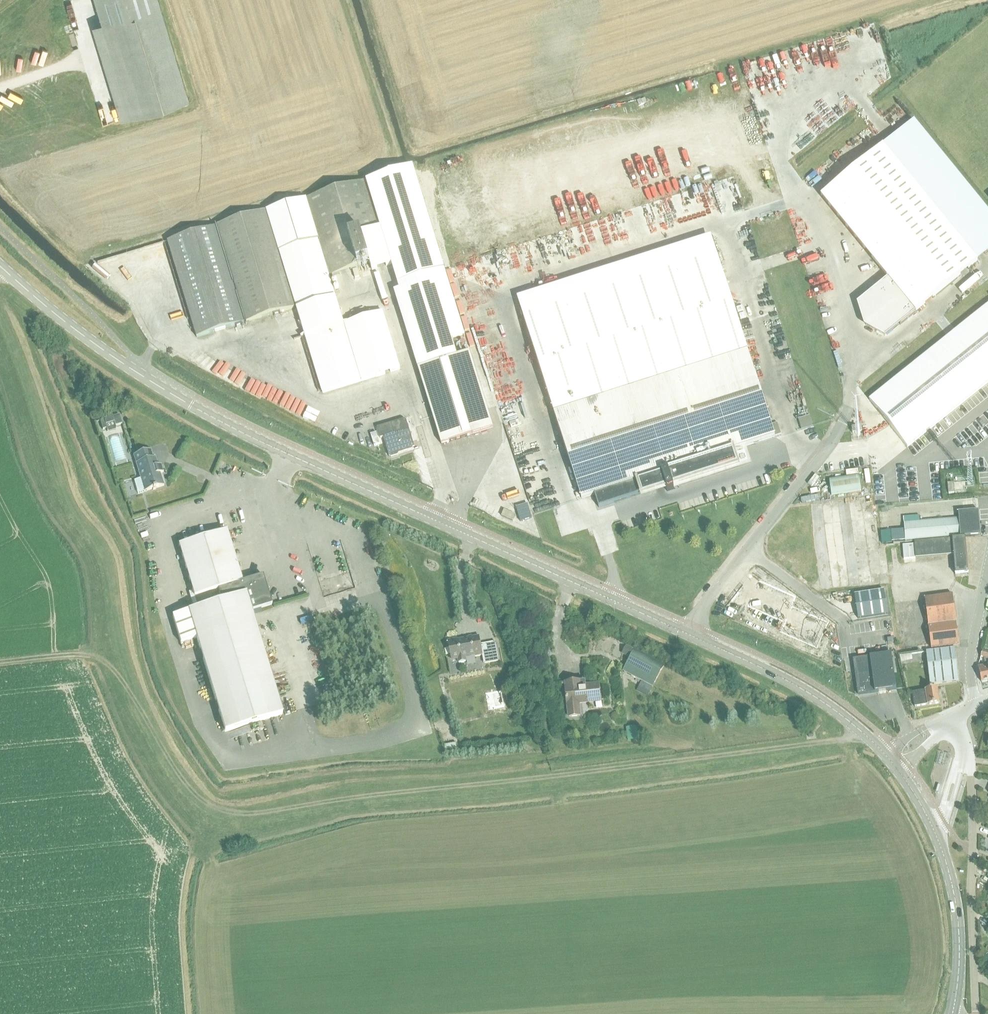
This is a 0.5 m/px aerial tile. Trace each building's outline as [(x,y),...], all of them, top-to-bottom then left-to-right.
[(130,117),(188,99),(158,0),(94,0),(130,117)] [(872,291),(874,293),(859,304),(866,325),(885,335),(899,324),(900,325),(978,262),(883,146),(821,196),(888,278),(872,291)] [(413,167),(366,181),(398,284),(444,270),(413,167)] [(361,234),(379,229),(365,182),(307,199),(331,275),(370,264),(361,234)] [(586,199),(581,200),(585,212),(590,210),(586,199)] [(217,226),(247,322),(295,308),(265,211),(217,226)] [(168,242),(197,338),(245,323),(216,227),(168,242)] [(318,239),(279,251),(322,393),(400,370),(383,311),(343,323),(318,239)] [(717,255),(523,317),(554,414),(582,499),(595,494),(599,508),(655,490),(651,477),(661,473),(667,492),(674,489),(673,486),(679,484),(717,472),(737,465),(733,450),(775,437),(717,255)] [(124,262),(119,266),(127,276),(132,272),(124,262)] [(446,275),(394,291),(418,368),(457,356),(452,340),(465,336),(446,275)] [(876,408),(907,447),(987,383),(987,305),(869,400),(876,408)] [(177,348),(174,353),(183,359),(186,354),(177,348)] [(199,364),(204,354),(199,352),(195,362),(199,364)] [(418,368),(442,444),(493,429),(470,352),(457,356),(418,368)] [(272,404),(278,393),(269,388),(263,399),(272,404)] [(289,396),(283,407),(287,410),(293,399),(289,396)] [(812,413),(801,417),(804,427),(815,424),(812,413)] [(115,426),(122,424),(119,415),(100,421),(103,430),(107,428),(106,425),(114,422),(115,426)] [(404,420),(377,428),(380,438),(383,438),(389,457),(391,458),(398,456),(399,454),(413,449),(410,438),(411,436),(409,429),(406,421),(404,420)] [(151,450),(133,455),(140,479),(134,481),(138,494),(144,492),(152,489),(153,490),(156,489),(155,488),(163,486),(160,473),(164,472),(161,464),(157,466),(155,458),(153,458),(151,450)] [(859,475),(829,480),(831,495),(861,491),(859,475)] [(806,503),(821,498),(820,493),(804,497),(806,503)] [(506,509),(504,514),(513,518),(515,512),(506,509)] [(919,516),(903,517),(904,522),(905,540),(964,535),(965,538),(978,536),(980,536),(978,511),(958,512),(959,519),(920,522),(919,516)] [(180,643),(196,638),(224,732),(282,714),(251,611),(272,605),(263,576),(242,582),(226,530),(178,545),(198,608),(172,616),(180,643)] [(880,532),(881,544),(892,543),(891,531),(880,532)] [(952,554),(954,574),(968,573),(965,538),(914,542),(915,558),(952,554)] [(760,580),(748,606),(785,622),(781,632),(817,648),(829,622),(792,606),(797,596),(760,580)] [(884,591),(854,595),(857,611),(858,619),(888,614),(884,591)] [(931,648),(959,645),(953,595),(925,599),(931,648)] [(457,639),(448,641),(451,659),(457,657),(458,663),(466,662),(465,656),(474,654),(475,657),(483,655),(484,663),(498,661),(495,643),(481,645),(479,636),(472,638),(472,636),(469,637),(469,638),(457,640),(457,639)] [(664,666),(627,646),(623,654),(631,659),(630,662),(658,677),(664,666)] [(926,652),(927,660),(930,685),(959,681),(955,648),(926,652)] [(987,665),(987,653),(984,651),(981,657),(985,658),(985,665),(978,667),(981,682),(987,680),(987,669),(987,665)] [(858,695),(896,689),(891,654),(853,659),(858,695)] [(560,684),(565,683),(566,687),(565,687),(567,704),(568,714),(578,713),(577,703),(600,701),(598,684),(587,685),(586,677),(559,680),(560,684)] [(925,691),(918,692),(919,698),(913,699),(915,707),(928,705),(940,703),(937,688),(925,690),(925,691)] [(387,708),(380,711),(383,719),(390,717),(387,708)] [(630,736),(639,736),(639,725),(629,725),(630,736)] [(458,741),(447,743),(448,749),(459,748),(458,741)]
